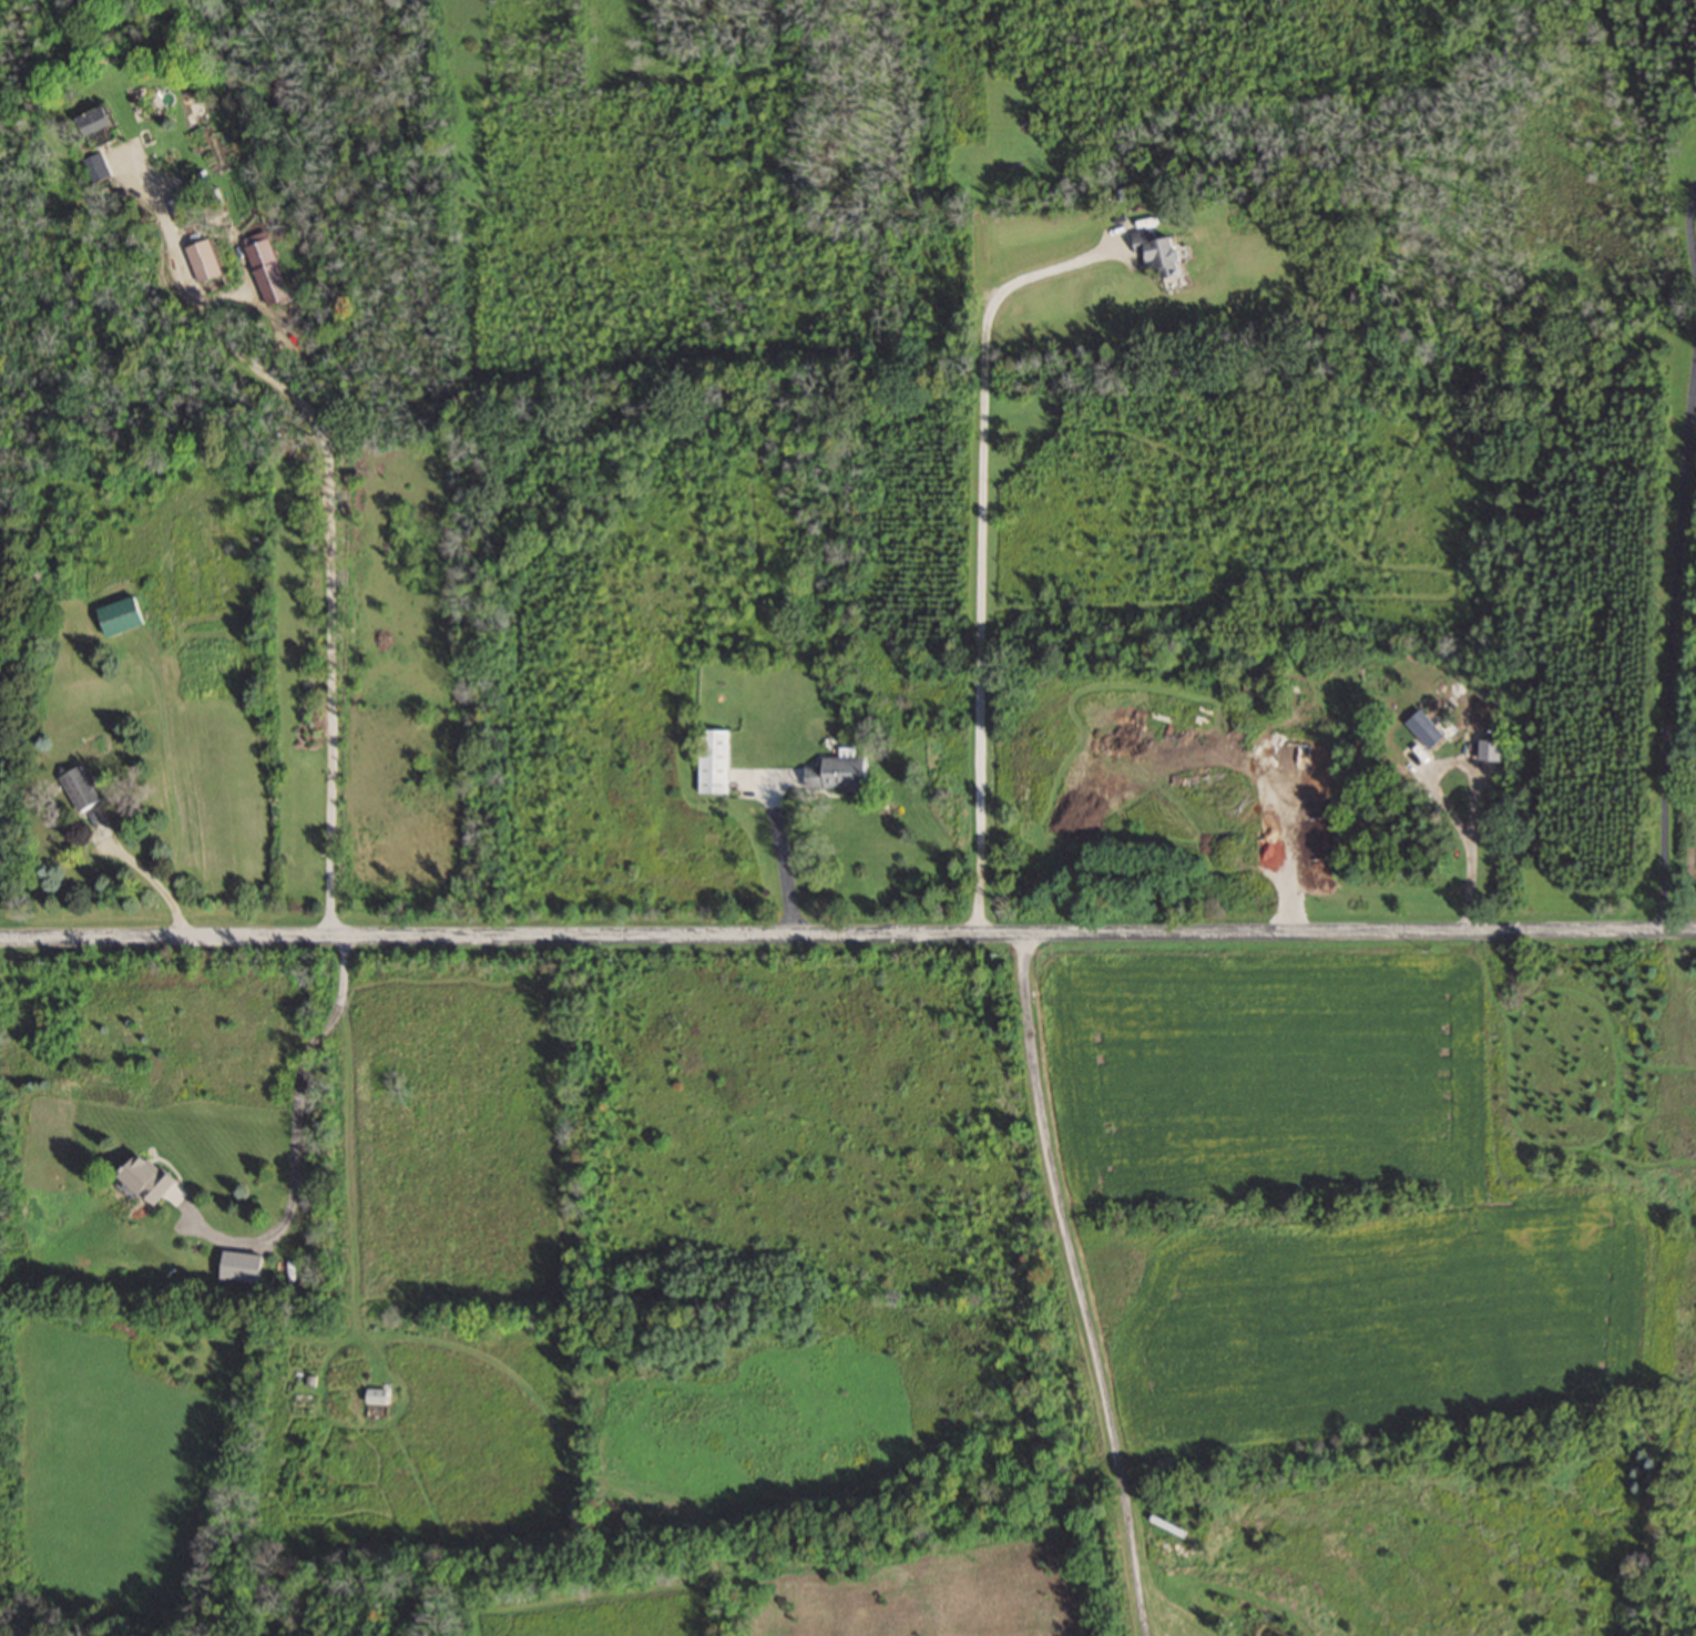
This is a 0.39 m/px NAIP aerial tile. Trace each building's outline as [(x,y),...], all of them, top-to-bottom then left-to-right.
[(119,123),(113,104),(83,114),(92,142),(107,137),(104,128),(119,123)] [(82,158),(91,182),(111,175),(103,150),(82,158)] [(202,284),(229,274),(214,235),(203,239),(197,222),(181,227),(202,284)] [(272,227),(245,236),(266,304),(293,296),(272,227)] [(1138,254),(1146,253),(1149,270),(1165,267),(1167,277),(1189,273),(1183,234),(1161,238),(1159,228),(1134,232),(1138,254)] [(107,634),(148,622),(140,594),(99,606),(107,634)] [(1429,750),(1447,736),(1423,707),(1406,721),(1429,750)] [(729,728),(700,728),(700,791),(729,791),(729,728)] [(1500,758),(1500,739),(1480,739),(1480,758),(1500,758)] [(804,765),(804,789),(871,789),(871,755),(858,755),(858,747),(842,747),(842,757),(823,756),(823,765),(804,765)] [(1683,756),(1686,772),(1695,770),(1695,754),(1683,756)] [(107,795),(82,761),(60,778),(86,811),(107,795)] [(155,1205),(177,1179),(143,1151),(121,1176),(155,1205)] [(1154,1520),(1189,1537),(1193,1530),(1157,1512),(1154,1520)]
